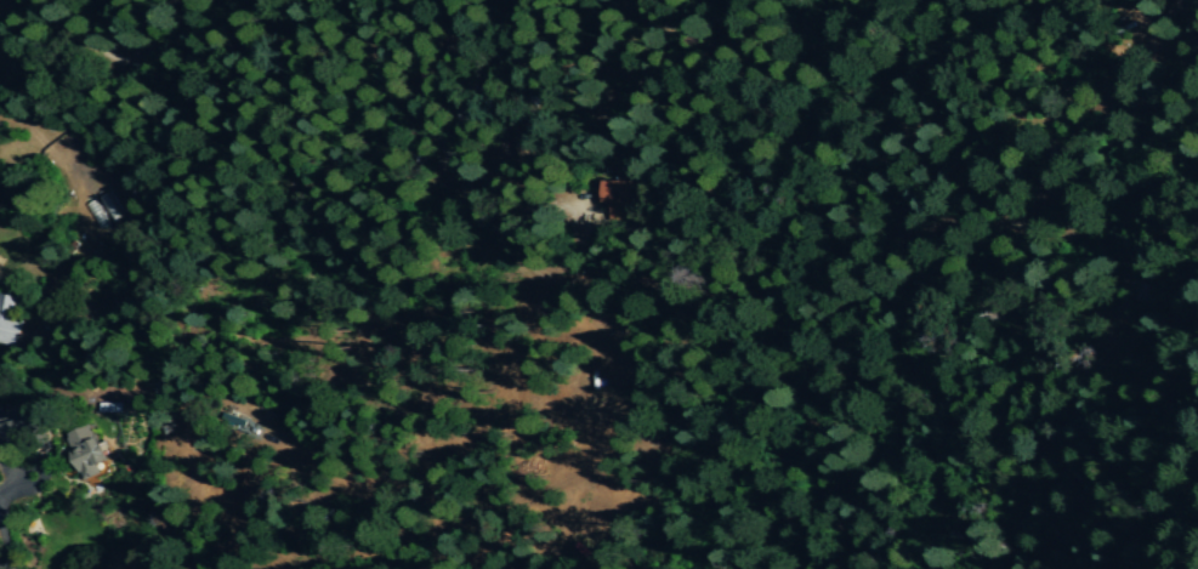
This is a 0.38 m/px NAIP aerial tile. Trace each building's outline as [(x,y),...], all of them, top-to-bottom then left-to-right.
[(609,205),(609,222),(631,222),(630,181),(592,182),(592,205),(609,205)] [(16,347),(22,321),(10,318),(15,298),(0,294),(0,344),(16,347)] [(42,437),(38,415),(0,423),(0,434),(2,445),(42,437)]
